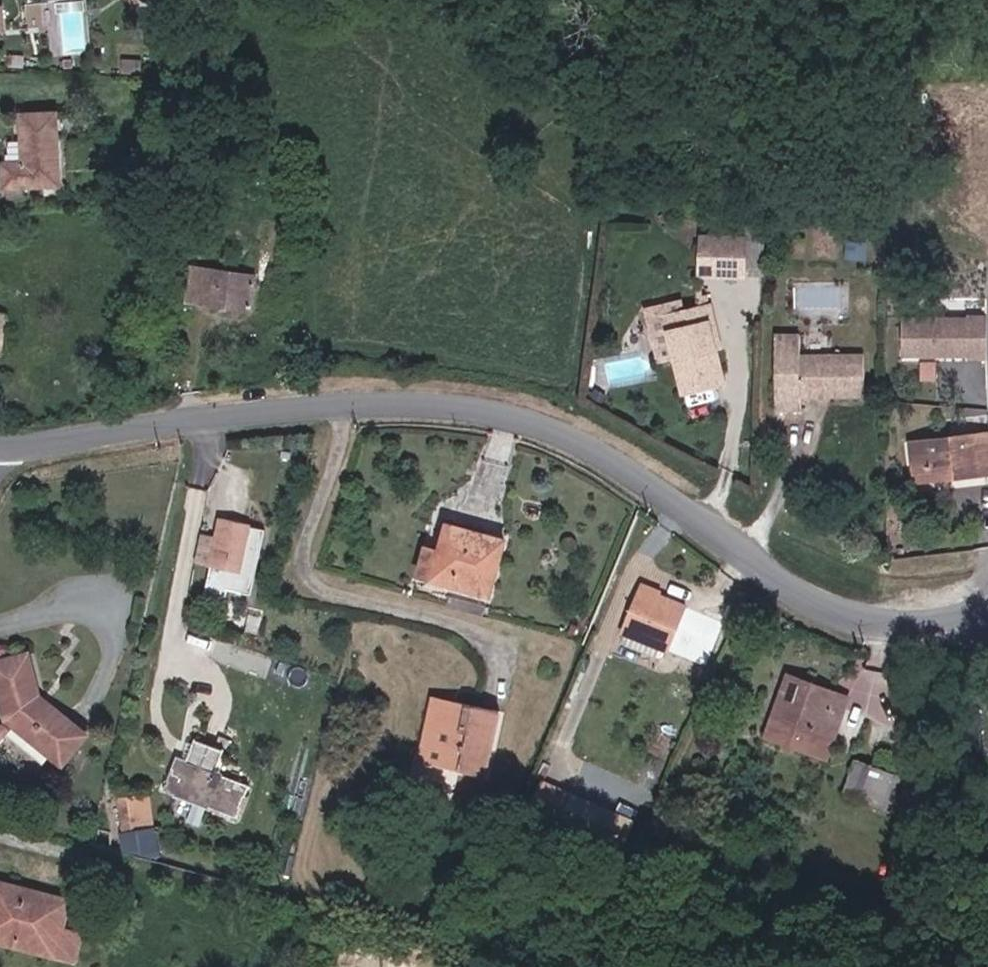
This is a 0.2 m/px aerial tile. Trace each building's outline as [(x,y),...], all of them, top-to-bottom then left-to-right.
[(0,3),(0,29),(13,28),(11,3),(0,3)] [(64,123),(24,121),(23,166),(2,165),(2,191),(62,194),(64,123)] [(691,264),(738,264),(738,232),(693,231),(691,264)] [(757,265),(756,232),(738,232),(738,264),(757,265)] [(262,299),(266,279),(200,266),(193,299),(242,308),(245,296),(262,299)] [(260,311),(262,299),(245,296),(242,308),(260,311)] [(710,305),(697,310),(686,313),(683,303),(650,315),(668,367),(682,362),(692,393),(727,380),(718,352),(725,350),(710,305)] [(985,316),(904,317),(905,359),(985,359),(985,316)] [(800,333),(775,334),(775,406),(800,406),(801,393),(865,392),(865,352),(800,353),(800,333)] [(960,474),(987,474),(987,434),(981,434),(934,436),(913,436),(915,473),(960,474)] [(247,596),(262,531),(247,528),(248,525),(218,519),(213,542),(208,566),(207,567),(232,573),(228,592),(247,596)] [(504,539),(441,524),(428,578),(491,593),(504,539)] [(208,566),(213,542),(198,539),(193,562),(208,566)] [(684,600),(635,584),(619,628),(672,643),(684,600)] [(463,595),(443,591),(440,605),(462,610),(463,595)] [(68,748),(43,694),(43,650),(5,650),(4,697),(34,763),(68,748)] [(855,697),(789,669),(771,711),(837,742),(855,697)] [(438,699),(428,743),(472,753),(467,775),(493,781),(507,714),(438,699)] [(762,734),(828,760),(837,742),(771,711),(762,734)] [(191,758),(173,750),(161,786),(241,819),(253,782),(227,771),(230,762),(213,757),(217,746),(197,738),(191,758)] [(861,760),(853,783),(895,802),(905,777),(861,760)] [(576,785),(553,773),(535,806),(560,820),(576,785)] [(154,791),(118,795),(125,854),(160,850),(154,791)] [(2,876),(0,876),(0,940),(78,960),(88,931),(66,926),(75,894),(2,876)]
